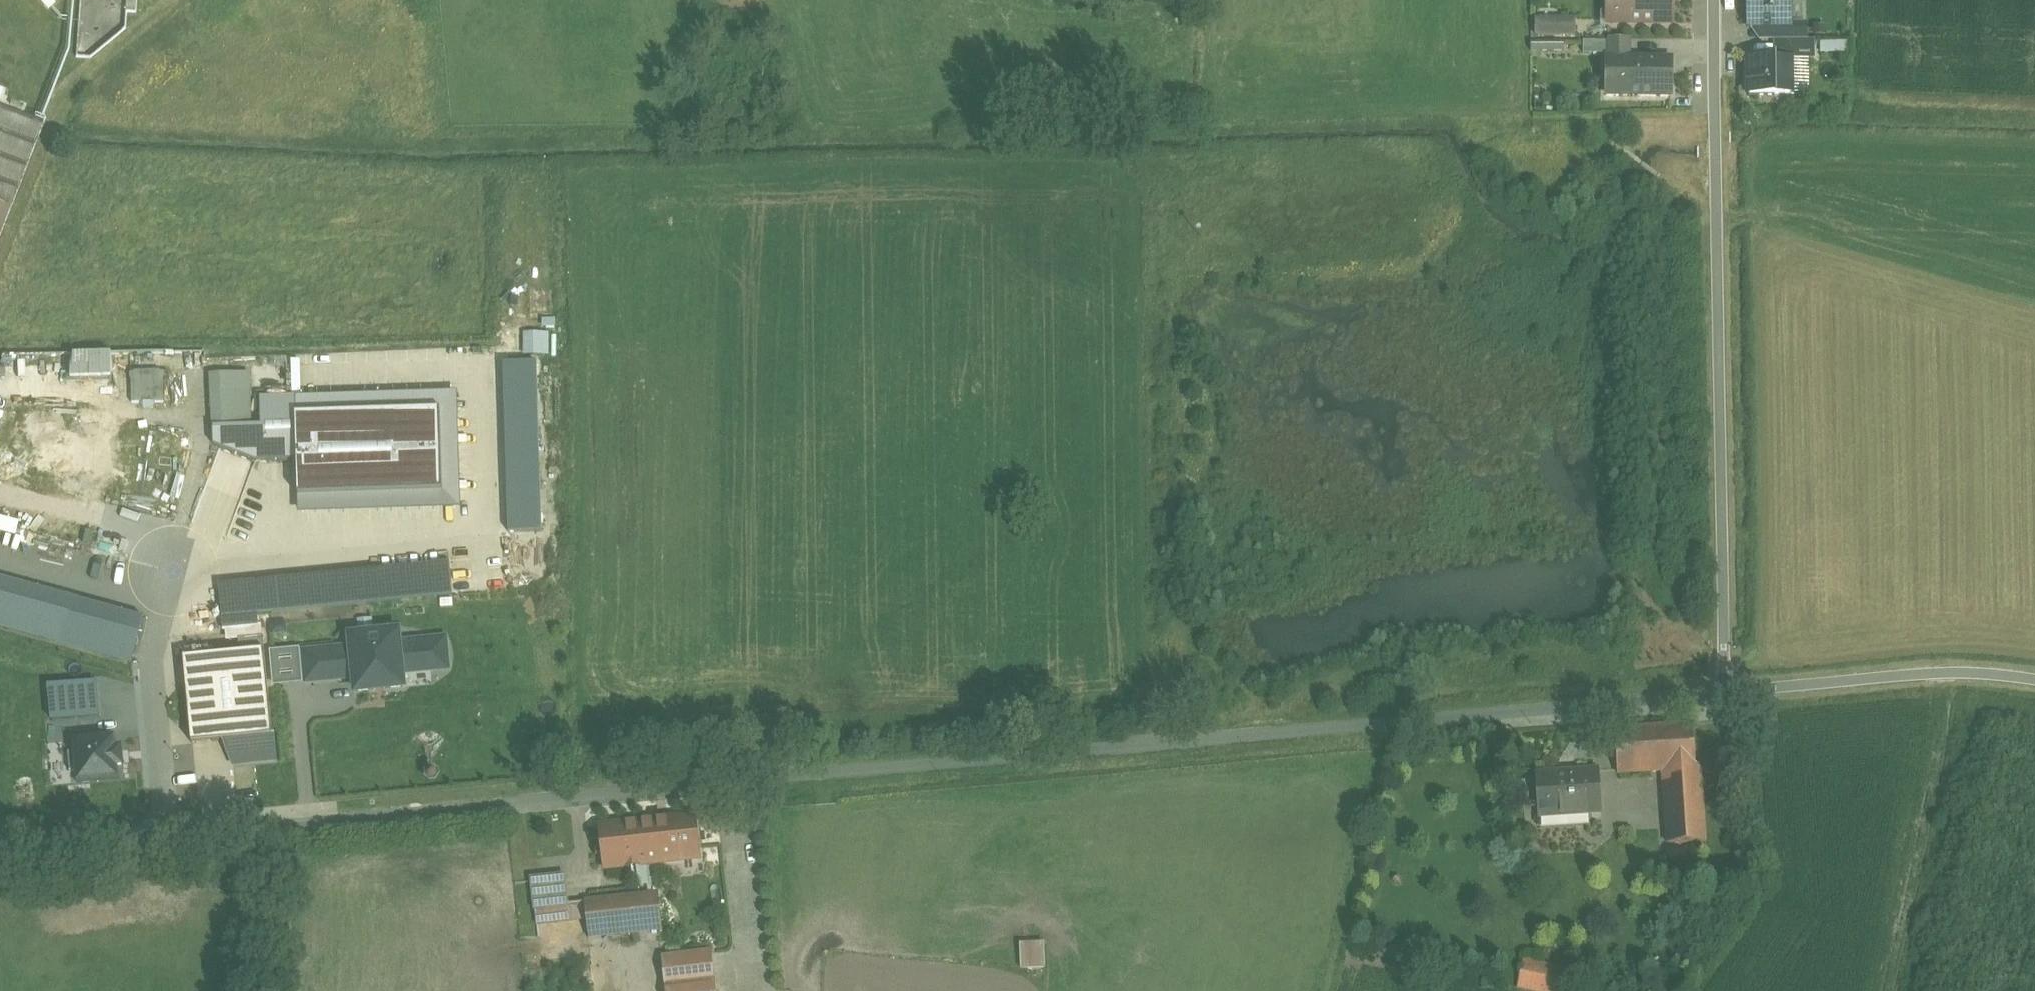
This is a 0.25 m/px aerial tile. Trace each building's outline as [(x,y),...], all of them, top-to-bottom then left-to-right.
[(1620,24),(1674,24),(1674,0),(1620,0),(1620,24)] [(1749,26),(1763,26),(1791,26),(1791,25),(1791,0),(1749,0),(1749,26)] [(1582,36),(1582,17),(1541,17),(1541,36),(1582,36)] [(1807,25),(1791,25),(1791,26),(1763,26),(1763,40),(1797,40),(1808,40),(1807,25)] [(1571,52),(1571,37),(1538,38),(1538,52),(1571,52)] [(1672,61),(1630,61),(1630,39),(1609,39),(1609,61),(1607,61),(1607,70),(1618,70),(1618,96),(1672,96),(1672,61)] [(1808,40),(1797,40),(1797,58),(1811,58),(1811,40),(1808,40)] [(1775,56),(1750,57),(1750,96),(1775,96),(1775,94),(1791,94),(1791,58),(1775,58),(1775,56)] [(0,106),(0,234),(43,122),(0,106)] [(553,356),(553,333),(529,333),(529,356),(553,356)] [(119,354),(78,354),(78,377),(120,376),(119,354)] [(161,373),(161,372),(136,373),(136,374),(132,374),(133,404),(142,403),(142,405),(145,409),(154,409),(156,405),(156,403),(166,403),(165,373),(161,373)] [(457,394),(261,396),(261,430),(251,430),(250,374),(210,373),(214,446),(261,465),(302,464),(302,512),(459,511),(457,394)] [(449,565),(220,586),(224,630),(260,626),(259,613),(452,596),(449,565)] [(135,665),(148,615),(0,575),(0,629),(135,665)] [(346,646),(271,651),(274,688),(352,683),(353,694),(408,690),(408,677),(451,674),(449,640),(402,643),(401,629),(345,633),(346,646)] [(264,649),(186,657),(195,744),(230,740),(273,736),(264,649)] [(98,681),(49,685),(51,721),(100,717),(98,681)] [(1694,724),(1616,729),(1619,775),(1664,772),(1669,844),(1705,842),(1701,768),(1697,768),(1694,724)] [(116,736),(75,740),(78,782),(119,779),(116,736)] [(233,766),(278,762),(275,736),(273,736),(230,740),(233,766)] [(1598,773),(1560,775),(1560,773),(1537,775),(1540,817),(1602,812),(1599,770),(1597,771),(1598,773)] [(694,817),(602,827),(606,868),(699,859),(694,817)] [(565,876),(533,879),(538,925),(570,921),(565,876)] [(656,894),(585,902),(590,938),(660,929),(656,894)] [(662,949),(667,990),(717,990),(711,943),(662,949)] [(1046,943),(1022,944),(1024,968),(1047,967),(1046,943)] [(1524,959),(1519,987),(1538,990),(1562,990),(1567,969),(1524,959)]
